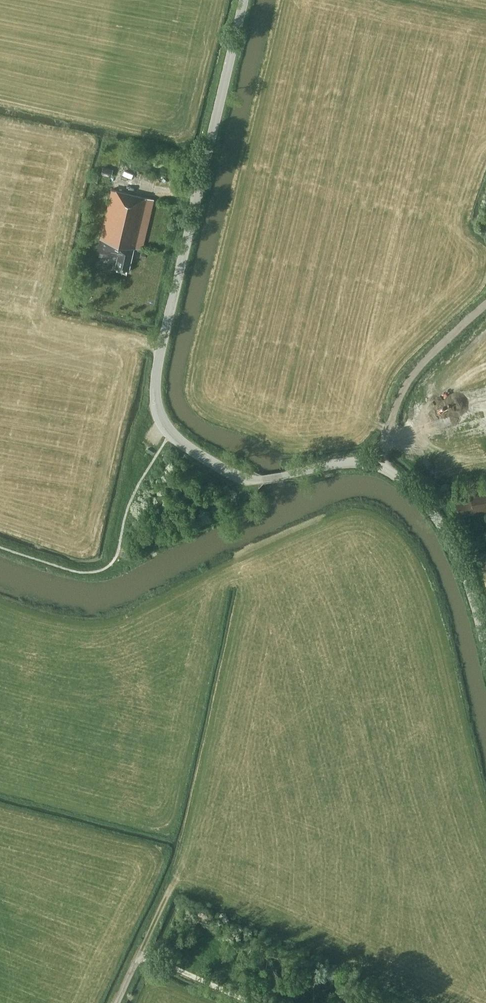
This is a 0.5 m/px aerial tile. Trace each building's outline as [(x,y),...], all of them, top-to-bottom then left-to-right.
[(113,167),(104,165),(102,173),(112,175),(113,167)] [(142,250),(154,199),(112,189),(97,251),(117,256),(115,268),(128,271),(133,248),(142,250)] [(335,973),(330,971),(326,978),(332,980),(335,973)]
